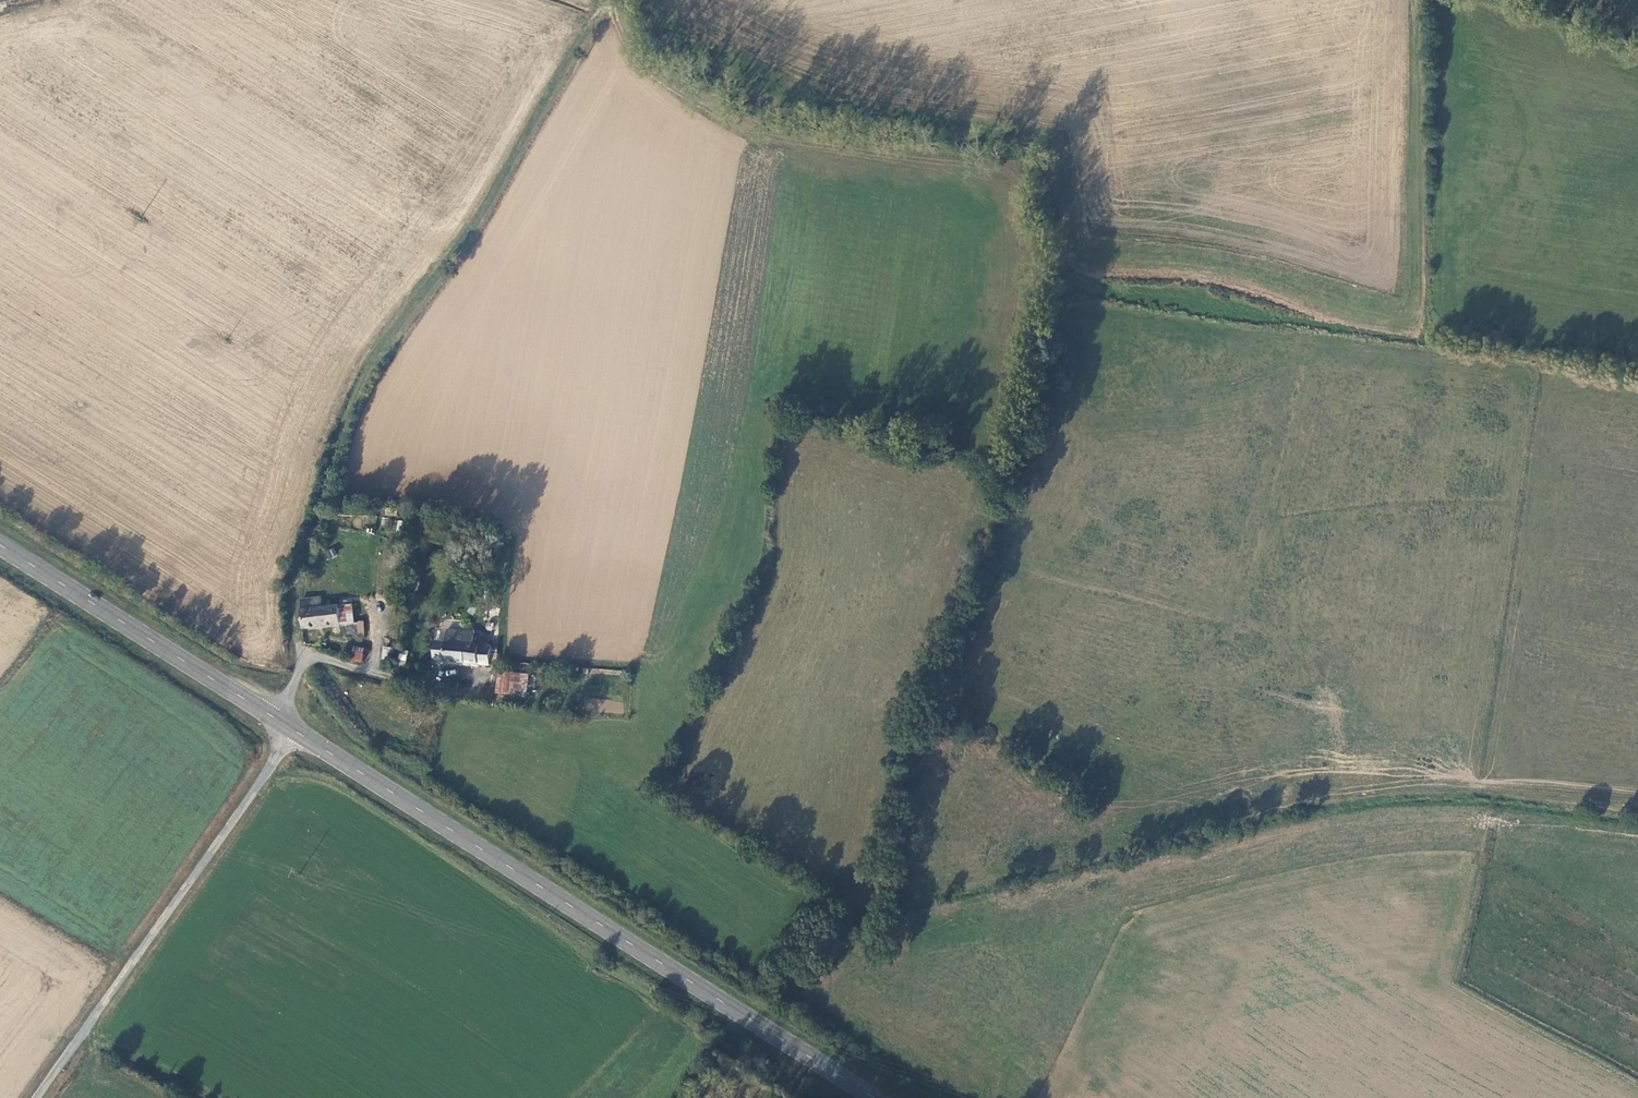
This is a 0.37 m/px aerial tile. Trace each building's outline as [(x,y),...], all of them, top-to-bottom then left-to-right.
[(300,600),(302,628),(340,625),(338,607),(329,608),(328,601),(320,602),(319,598),(300,600)] [(340,625),(344,624),(353,624),(351,606),(338,607),(340,625)] [(345,638),(358,637),(357,623),(353,624),(344,624),(345,638)] [(489,625),(486,626),(485,629),(485,632),(487,634),(490,635),(493,634),(494,632),(495,629),(494,627),(491,625),(489,625)] [(435,642),(433,660),(444,661),(445,663),(491,666),(491,647),(488,647),(489,641),(480,640),(479,645),(472,645),(473,633),(447,631),(447,643),(435,642)] [(351,646),(350,661),(362,662),(364,647),(351,646)] [(382,646),(381,658),(389,659),(390,647),(382,646)] [(313,671),(311,672),(310,674),(310,676),(311,678),(313,679),(315,680),(317,679),(319,677),(319,675),(319,673),(317,671),(315,671),(313,671)] [(498,694),(522,696),(523,675),(499,672),(498,694)]
